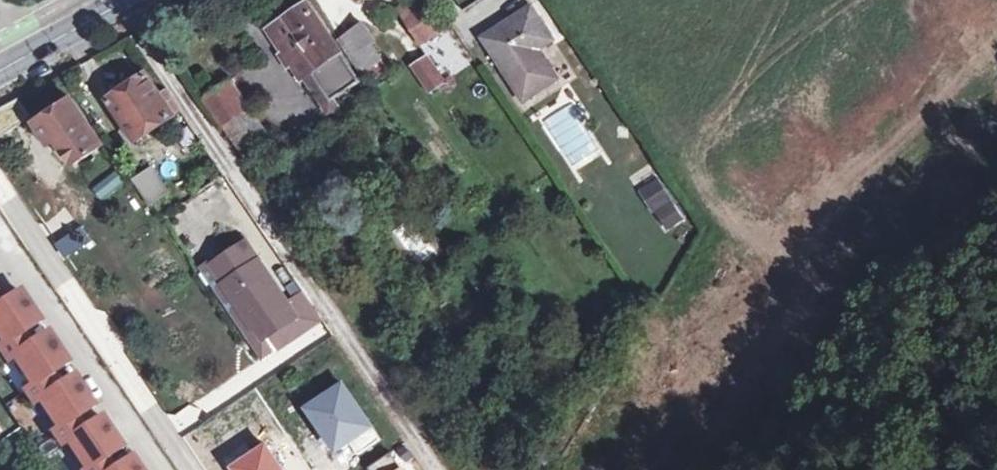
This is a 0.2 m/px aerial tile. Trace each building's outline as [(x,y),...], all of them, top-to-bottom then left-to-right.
[(558,79),(538,48),(552,39),(531,7),(483,39),(526,101),(558,79)] [(404,22),(423,51),(446,36),(427,8),(404,22)] [(343,61),(308,11),(267,37),(289,70),(297,64),(309,81),(311,80),(313,79),(343,61)] [(369,27),(340,47),(347,58),(367,86),(392,70),(375,45),(380,41),(369,27)] [(362,89),(343,61),(313,79),(311,80),(330,108),(362,89)] [(305,84),(309,81),(297,64),(289,70),(300,86),(303,85),(305,84)] [(444,91),(427,66),(413,75),(430,100),(444,91)] [(309,81),(305,84),(324,112),(330,108),(311,80),(309,81)] [(137,148),(176,124),(169,111),(176,107),(170,98),(163,102),(150,82),(111,107),(137,148)] [(227,133),(250,118),(232,89),(207,105),(225,134),(227,133)] [(169,111),(176,124),(184,119),(176,107),(169,111)] [(51,152),(58,148),(74,171),(103,151),(73,108),(37,131),(51,152)] [(250,118),(227,133),(251,168),(274,154),(250,118)] [(149,212),(169,199),(152,175),(132,187),(149,212)] [(656,176),(637,190),(667,232),(686,218),(656,176)] [(299,327),(301,326),(293,313),(294,312),(252,251),(223,270),(236,289),(229,293),(259,337),(263,334),(272,346),(274,345),(299,327)] [(214,271),(207,276),(260,354),(272,346),(263,334),(259,337),(229,293),(236,289),(223,270),(217,275),(214,271)] [(7,353),(24,341),(25,342),(42,330),(22,300),(4,312),(0,306),(0,343),(7,353)] [(299,327),(274,345),(283,357),(308,340),(299,327)] [(7,353),(1,357),(10,370),(16,366),(36,394),(53,382),(53,383),(70,371),(50,342),(33,353),(25,342),(24,341),(7,353)] [(53,383),(53,382),(36,394),(27,400),(36,413),(43,409),(62,437),(79,425),(79,426),(96,414),(76,384),(61,395),(53,383)] [(344,382),(304,408),(334,454),(374,428),(344,382)] [(79,425),(62,437),(55,441),(65,454),(71,450),(85,469),(102,469),(109,465),(110,466),(125,455),(104,426),(87,437),(79,426),(79,425)] [(243,469),(282,469),(271,452),(243,469)] [(393,459),(377,469),(401,469),(393,459)]
